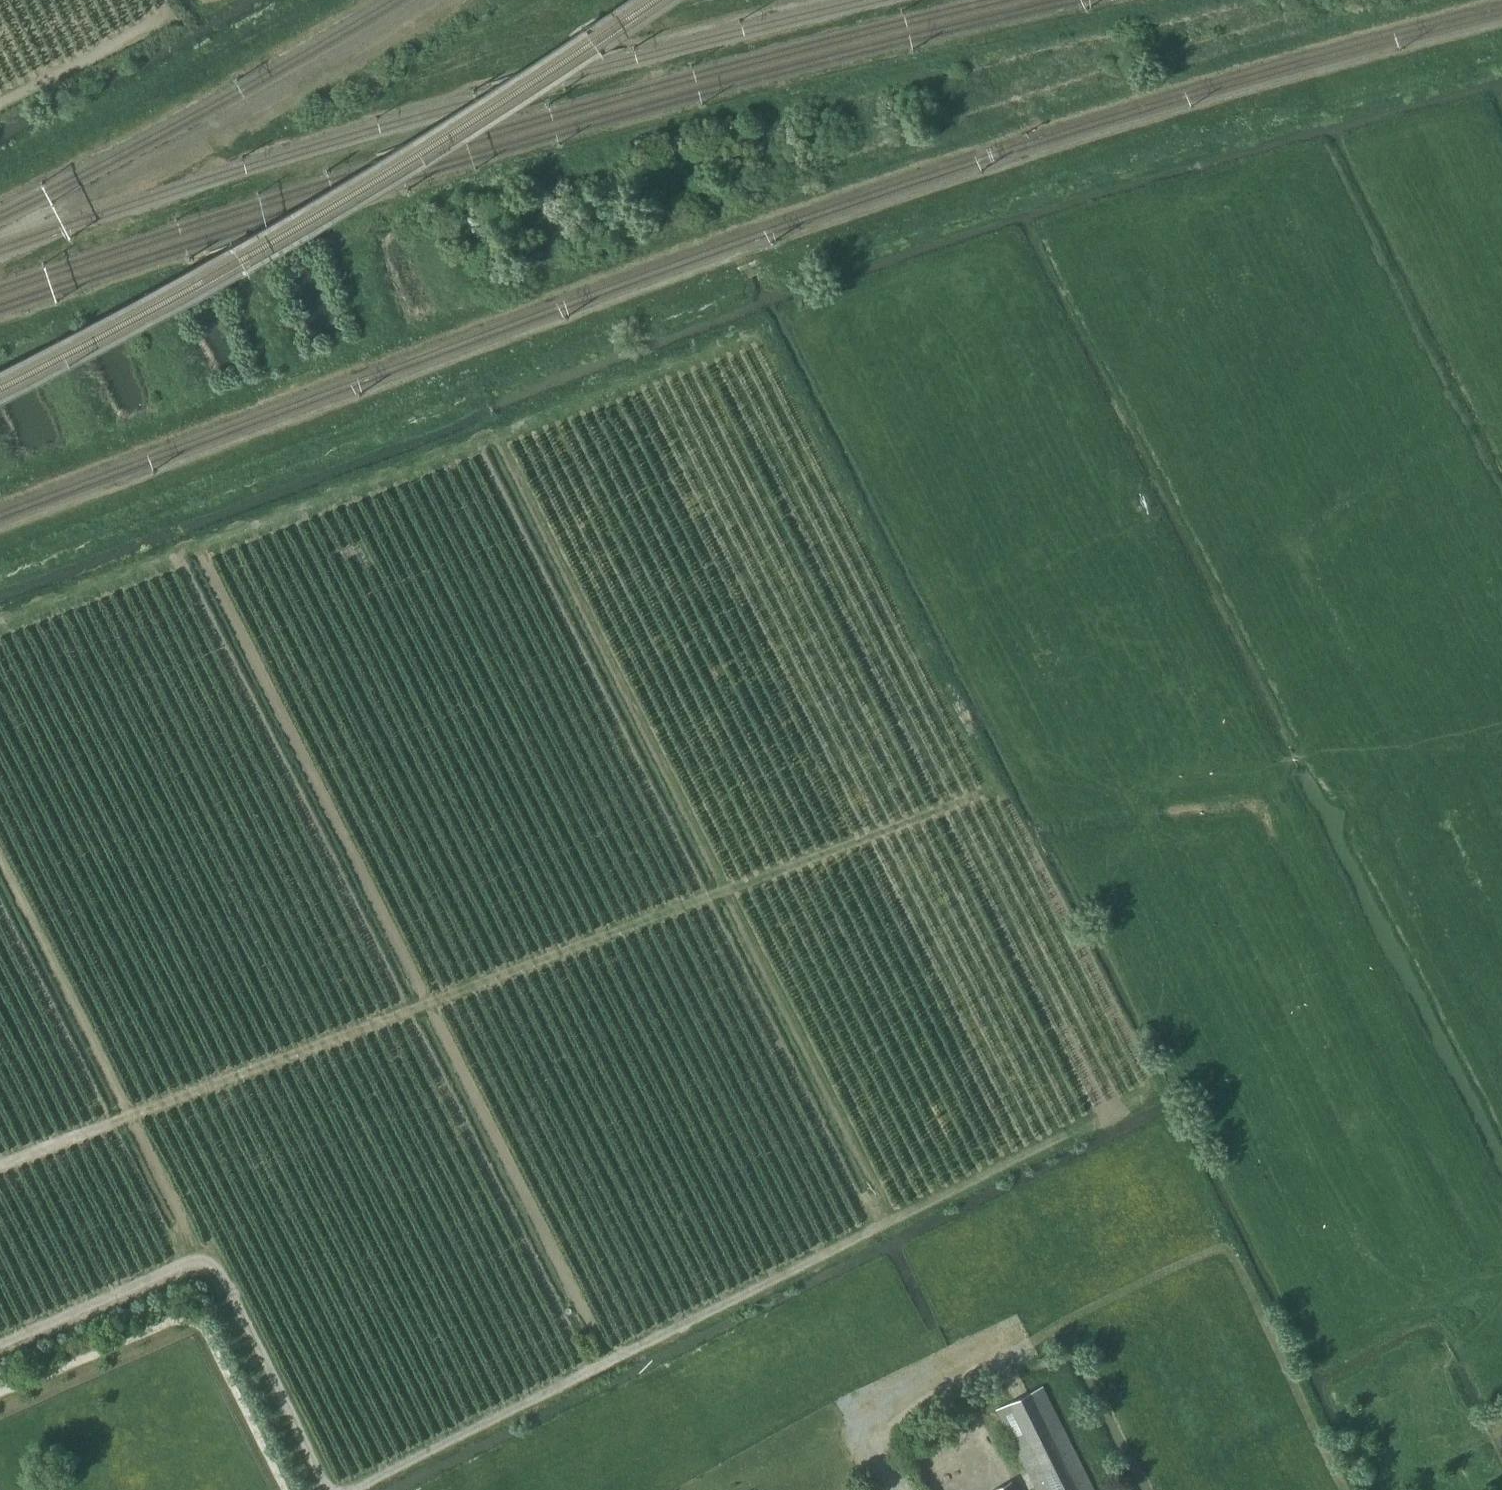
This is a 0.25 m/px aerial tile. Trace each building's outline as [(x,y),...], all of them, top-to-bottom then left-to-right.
[(1043,1384),(997,1407),(1029,1470),(1037,1487),(1038,1489),(1096,1489),(1043,1384)] [(1037,1487),(1029,1470),(994,1488),(995,1489),(1031,1489),(1037,1487)]
